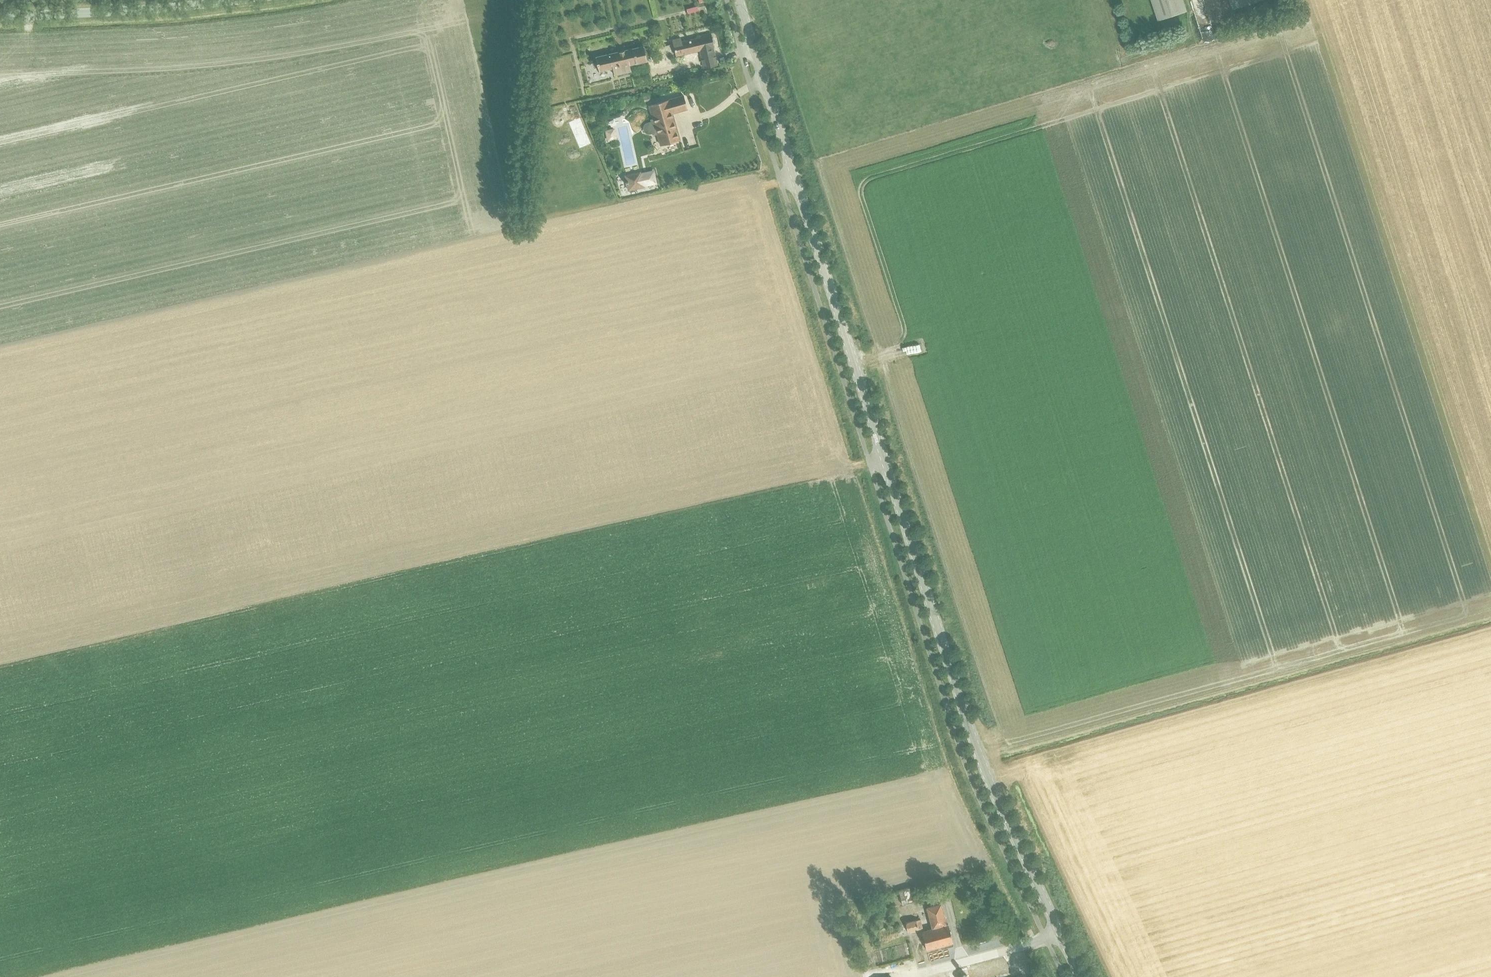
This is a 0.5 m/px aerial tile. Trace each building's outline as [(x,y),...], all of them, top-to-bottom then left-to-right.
[(1183,0),(1152,0),(1158,20),(1187,11),(1183,0)] [(681,39),(672,41),(676,56),(699,50),(704,68),(716,65),(712,47),(714,47),(710,33),(703,35),(703,36),(682,41),(681,39)] [(629,65),(647,60),(643,46),(595,57),(598,71),(612,68),(614,75),(631,71),(629,65)] [(650,134),(654,132),(654,134),(657,133),(657,134),(659,133),(663,145),(680,140),(672,113),(687,109),(683,95),(668,100),(668,99),(649,105),(653,118),(650,119),(650,121),(646,122),(644,124),(643,126),(643,129),(644,132),(647,133),(650,134)] [(614,128),(606,130),(608,139),(616,138),(614,128)] [(626,181),(625,181),(626,184),(627,184),(628,190),(643,186),(643,185),(655,182),(653,171),(640,174),(640,172),(625,176),(626,181)] [(897,355),(909,352),(906,343),(895,346),(897,355)] [(902,904),(913,901),(909,886),(898,889),(902,904)] [(926,949),(953,942),(948,924),(946,925),(941,903),(927,907),(932,928),(921,931),(926,949)] [(905,922),(908,931),(923,928),(920,919),(905,922)]
